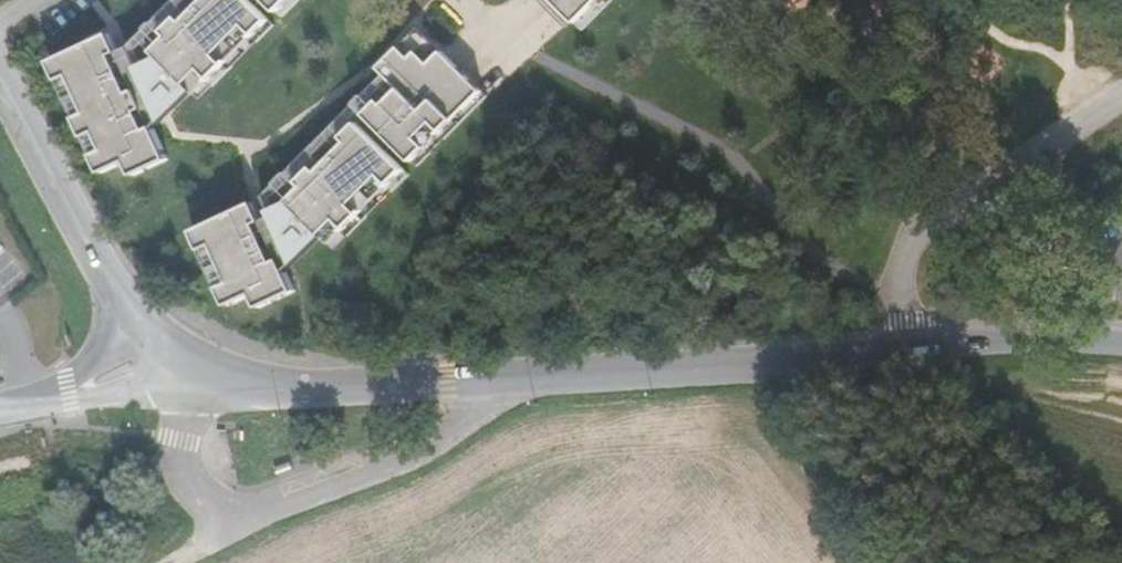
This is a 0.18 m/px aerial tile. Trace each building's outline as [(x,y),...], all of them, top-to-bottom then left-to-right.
[(86,128),(105,176),(139,163),(144,175),(179,162),(167,129),(302,0),(182,0),(136,52),(123,34),(58,62),(86,128)] [(573,23),(598,0),(551,0),(573,23)] [(215,226),(245,306),(496,92),(424,29),(215,226)] [(289,461),(273,467),(275,475),(292,470),(289,461)]
